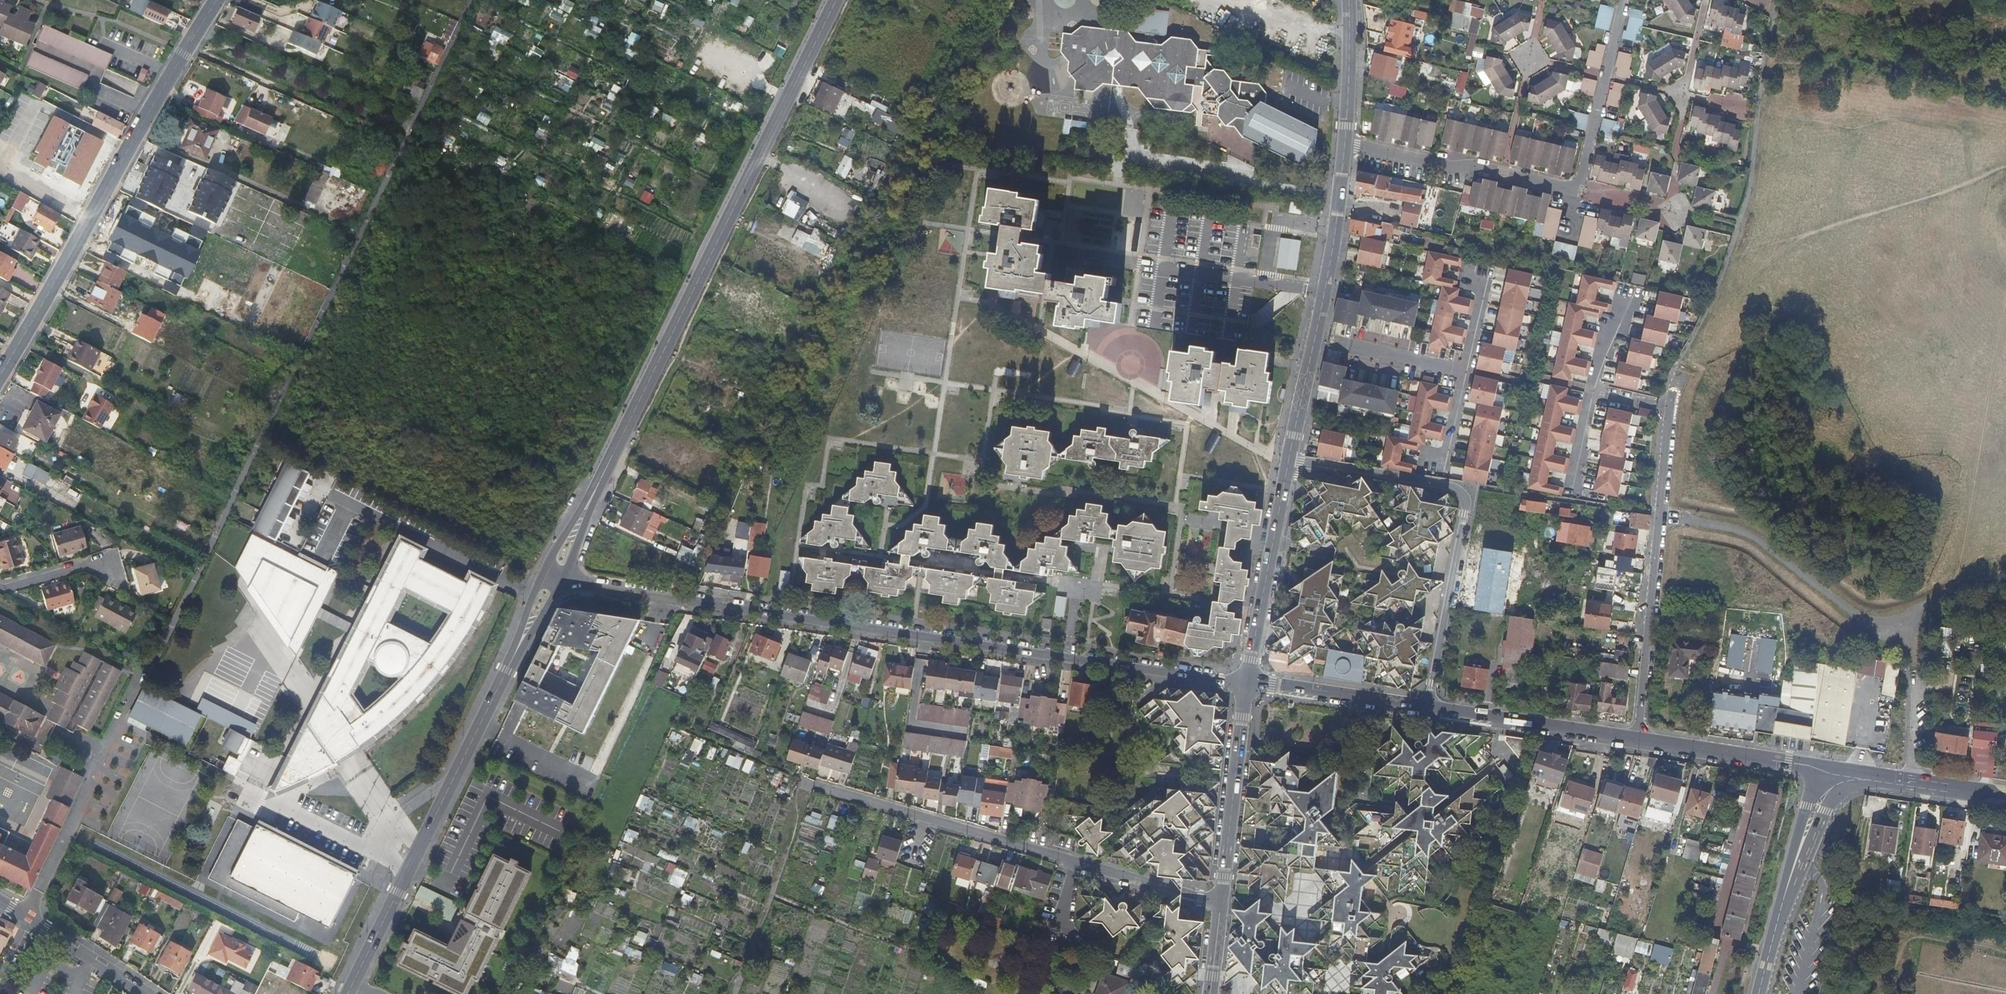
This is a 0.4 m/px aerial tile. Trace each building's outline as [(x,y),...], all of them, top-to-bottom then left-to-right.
[(2,27),(8,14),(10,7),(4,4),(6,0),(0,0),(0,26),(2,27)] [(243,9),(259,16),(263,6),(262,2),(257,0),(247,0),(243,9)] [(571,13),(577,0),(565,0),(562,9),(571,13)] [(1472,4),(1457,0),(1451,0),(1448,11),(1453,12),(1449,27),(1473,33),(1478,34),(1485,9),(1472,6),(1472,4)] [(1688,0),(1685,0),(1672,8),(1679,19),(1694,22),(1697,8),(1693,7),(1692,5),(1688,0)] [(1725,25),(1730,7),(1724,5),(1725,1),(1722,0),(1721,0),(1714,0),(1710,17),(1717,19),(1716,23),(1725,25)] [(166,17),(169,10),(151,2),(145,13),(144,17),(172,29),(175,22),(166,17)] [(1599,12),(1612,15),(1614,7),(1601,4),(1599,12)] [(243,9),(238,7),(232,22),(253,32),(260,17),(259,16),(243,9)] [(1643,11),(1630,7),(1628,15),(1631,16),(1642,18),(1643,11)] [(1730,7),(1725,25),(1732,27),(1731,31),(1741,34),(1746,15),(1742,15),(1739,14),(1740,10),(1730,7)] [(12,39),(24,11),(19,8),(14,17),(8,14),(2,27),(0,32),(0,34),(12,39)] [(1146,43),(1154,44),(1156,34),(1167,36),(1170,12),(1139,9),(1136,32),(1148,33),(1146,43)] [(1414,9),(1412,16),(1423,19),(1425,12),(1414,9)] [(24,11),(12,39),(25,45),(33,26),(27,23),(31,14),(24,11)] [(1597,19),(1611,22),(1612,15),(1599,12),(1597,19)] [(1518,13),(1507,20),(1516,36),(1524,31),(1526,30),(1530,31),(1533,17),(1518,13)] [(571,16),(569,22),(581,26),(582,19),(571,16)] [(601,26),(607,29),(609,21),(593,16),(587,36),(597,39),(601,26)] [(1629,23),(1643,26),(1645,19),(1642,18),(1631,16),(1629,23)] [(445,49),(458,21),(450,17),(436,45),(445,49)] [(1596,27),(1605,29),(1609,29),(1611,22),(1597,19),(1596,27)] [(1393,20),(1391,28),(1389,35),(1387,43),(1395,45),(1394,49),(1407,53),(1414,26),(1393,20)] [(1516,36),(1507,20),(1495,27),(1492,41),(1506,45),(1507,41),(1508,40),(1516,36)] [(1549,37),(1553,44),(1569,35),(1561,23),(1547,20),(1544,34),(1547,35),(1549,37)] [(1641,34),(1643,26),(1629,23),(1627,31),(1638,34),(1641,34)] [(94,98),(112,57),(43,25),(25,66),(94,98)] [(1240,123),(1243,113),(1257,101),(1267,104),(1268,93),(1260,84),(1233,82),(1226,71),(1216,70),(1208,60),(1209,51),(1200,50),(1192,40),(1172,38),(1164,45),(1154,44),(1146,43),(1137,42),(1130,33),(1083,27),(1073,35),(1065,34),(1064,36),(1062,54),(1063,55),(1070,63),(1069,73),(1077,82),(1076,90),(1095,92),(1104,85),(1123,87),(1140,89),(1155,108),(1193,113),(1202,105),(1210,115),(1220,116),(1228,126),(1235,126),(1238,133),(1240,123)] [(636,62),(648,36),(634,29),(621,55),(636,62)] [(467,39),(478,45),(483,36),(472,30),(467,39)] [(1638,34),(1627,31),(1624,30),(1622,39),(1636,42),(1638,34)] [(293,31),(288,43),(316,56),(321,44),(293,31)] [(1473,55),(1478,34),(1473,33),(1467,54),(1473,55)] [(1569,35),(1553,44),(1558,51),(1559,54),(1558,57),(1572,60),(1576,46),(1569,35)] [(438,63),(445,49),(436,45),(430,42),(423,57),(438,63)] [(1422,43),(1420,53),(1428,55),(1430,45),(1422,43)] [(1595,51),(1604,53),(1605,45),(1602,44),(1597,43),(1595,51)] [(528,57),(544,66),(550,54),(534,45),(528,57)] [(1661,56),(1670,72),(1678,67),(1679,66),(1683,67),(1686,52),(1673,49),(1661,56)] [(1602,60),(1604,53),(1595,51),(1590,50),(1588,57),(1602,60)] [(1619,52),(1618,60),(1631,63),(1633,56),(1619,52)] [(1397,59),(1376,54),(1371,73),(1395,79),(1398,69),(1394,68),(1397,59)] [(518,56),(513,63),(526,71),(531,63),(518,56)] [(1485,70),(1492,82),(1508,72),(1502,64),(1502,63),(1503,59),(1488,56),(1485,70)] [(1663,76),(1670,72),(1661,56),(1649,63),(1646,77),(1660,81),(1661,77),(1663,76)] [(1600,69),(1602,60),(1588,57),(1587,66),(1600,69)] [(1618,60),(1616,66),(1630,69),(1631,63),(1618,60)] [(564,62),(559,70),(576,80),(581,71),(564,62)] [(446,76),(458,82),(464,70),(452,64),(446,76)] [(1725,84),(1728,85),(1733,66),(1724,64),(1723,68),(1716,67),(1711,86),(1721,88),(1722,83),(1725,84)] [(1733,66),(1728,85),(1739,87),(1740,83),(1742,84),(1745,84),(1750,66),(1741,64),(1739,68),(1733,66)] [(1708,85),(1711,86),(1716,67),(1706,65),(1705,69),(1698,68),(1694,86),(1704,89),(1705,84),(1708,85)] [(1618,67),(1617,75),(1630,78),(1632,70),(1630,69),(1616,66),(1616,67),(1618,67)] [(134,95),(139,83),(106,70),(102,82),(134,95)] [(147,72),(142,70),(137,80),(142,83),(147,72)] [(1468,73),(1460,71),(1454,90),(1463,93),(1468,73)] [(1552,77),(1544,81),(1554,96),(1566,89),(1569,75),(1554,71),(1554,75),(1552,77)] [(560,72),(554,84),(570,93),(577,80),(560,72)] [(1508,72),(1492,82),(1499,94),(1513,97),(1517,82),(1514,82),(1512,79),(1508,72)] [(1582,85),(1595,88),(1597,81),(1584,78),(1582,85)] [(1554,96),(1544,81),(1536,86),(1535,87),(1532,86),(1528,100),(1542,104),(1554,96)] [(1627,93),(1628,85),(1615,82),(1613,90),(1624,93),(1627,93)] [(39,100),(46,86),(40,83),(32,97),(39,100)] [(845,92),(826,83),(816,102),(835,112),(845,92)] [(1407,87),(1391,83),(1389,94),(1404,98),(1407,87)] [(425,90),(414,85),(410,94),(421,99),(425,90)] [(1580,93),(1590,95),(1594,96),(1595,88),(1582,85),(1580,93)] [(199,107),(218,116),(227,98),(207,89),(199,107)] [(1622,100),(1624,93),(1613,90),(1611,89),(1609,97),(1622,100)] [(1647,118),(1662,109),(1656,100),(1657,96),(1642,93),(1639,106),(1647,118)] [(729,97),(726,105),(744,112),(747,104),(729,97)] [(1622,100),(1609,97),(1607,105),(1621,108),(1622,100)] [(1318,129),(1267,104),(1257,101),(1243,113),(1240,123),(1238,133),(1298,165),(1318,129)] [(244,106),(235,121),(266,135),(273,118),(244,106)] [(1697,131),(1706,133),(1711,114),(1707,113),(1704,112),(1705,108),(1695,106),(1691,125),(1698,127),(1697,131)] [(1386,140),(1392,112),(1377,108),(1371,132),(1375,133),(1379,134),(1378,138),(1386,140)] [(896,132),(902,120),(879,109),(873,120),(896,132)] [(1666,116),(1662,109),(1647,118),(1654,130),(1668,133),(1671,119),(1667,118),(1666,116)] [(476,120),(487,126),(493,116),(481,110),(476,120)] [(1407,116),(1392,112),(1386,140),(1392,142),(1393,138),(1396,138),(1402,140),(1407,116)] [(1574,120),(1588,123),(1589,115),(1576,112),(1574,120)] [(115,139),(122,126),(98,113),(91,127),(115,139)] [(1711,114),(1706,133),(1713,134),(1712,139),(1721,141),(1726,121),(1723,121),(1720,120),(1721,116),(1711,114)] [(34,162),(54,172),(80,185),(103,140),(78,127),(53,115),(35,151),(38,152),(34,162)] [(1422,119),(1407,116),(1402,140),(1406,141),(1410,142),(1409,146),(1416,147),(1422,119)] [(218,130),(190,117),(186,126),(190,128),(184,143),(193,147),(191,151),(205,157),(218,130)] [(1437,123),(1422,119),(1416,147),(1424,149),(1424,146),(1427,146),(1432,147),(1437,123)] [(1463,122),(1449,119),(1443,143),(1447,144),(1450,145),(1449,150),(1456,151),(1463,122)] [(1602,127),(1616,129),(1617,122),(1604,119),(1602,127)] [(1573,127),(1586,130),(1588,123),(1574,120),(1573,127)] [(1726,121),(1721,141),(1728,143),(1727,146),(1736,148),(1741,130),(1738,129),(1735,128),(1736,124),(1726,121)] [(1473,150),(1479,126),(1463,122),(1456,151),(1463,153),(1465,148),(1467,149),(1473,150)] [(841,135),(852,141),(857,132),(846,126),(841,135)] [(1486,158),(1493,129),(1479,126),(1473,150),(1478,151),(1481,152),(1480,157),(1486,158)] [(1614,137),(1616,129),(1602,127),(1600,134),(1614,137)] [(1497,156),(1503,157),(1509,133),(1493,129),(1486,158),(1494,160),(1495,157),(1496,155),(1497,156)] [(1517,166),(1524,167),(1531,138),(1516,135),(1510,159),(1516,160),(1518,161),(1517,166)] [(594,136),(589,146),(606,154),(611,145),(594,136)] [(1535,165),(1541,166),(1547,142),(1531,138),(1524,167),(1532,169),(1533,164),(1535,165)] [(1555,174),(1562,145),(1547,142),(1541,166),(1546,167),(1549,168),(1548,173),(1555,174)] [(1601,142),(1600,149),(1609,151),(1611,144),(1601,142)] [(1647,154),(1649,147),(1632,142),(1630,149),(1647,154)] [(1555,174),(1562,176),(1563,171),(1565,171),(1571,173),(1577,149),(1562,145),(1555,174)] [(134,198),(162,211),(183,165),(155,153),(134,198)] [(1609,181),(1614,162),(1606,160),(1607,156),(1598,153),(1593,172),(1596,173),(1599,174),(1598,179),(1609,181)] [(847,154),(837,172),(847,177),(856,159),(847,154)] [(511,161),(498,155),(495,163),(508,169),(511,161)] [(600,169),(610,171),(613,159),(602,157),(600,169)] [(867,169),(882,175),(887,163),(872,157),(867,169)] [(1627,180),(1631,161),(1621,159),(1620,164),(1614,162),(1609,181),(1619,183),(1620,179),(1623,179),(1627,180)] [(1640,164),(1631,161),(1627,180),(1629,181),(1633,182),(1632,186),(1642,189),(1647,169),(1639,168),(1640,164)] [(1678,182),(1697,186),(1702,166),(1682,162),(1681,168),(1678,182)] [(325,164),(323,170),(340,176),(342,170),(325,164)] [(311,166),(299,197),(318,204),(330,174),(311,166)] [(206,169),(186,210),(215,224),(235,182),(206,169)] [(1666,173),(1647,169),(1642,189),(1651,191),(1661,193),(1666,173)] [(1378,174),(1358,171),(1356,192),(1375,196),(1375,195),(1378,174)] [(1392,177),(1378,174),(1375,195),(1400,200),(1403,186),(1390,184),(1392,177)] [(536,185),(550,188),(551,182),(538,179),(536,185)] [(1475,182),(1474,183),(1474,187),(1472,195),(1469,206),(1484,209),(1490,181),(1483,179),(1482,183),(1478,182),(1475,182)] [(1484,209),(1500,213),(1505,189),(1499,187),(1498,187),(1498,183),(1490,181),(1484,209)] [(1465,185),(1463,193),(1472,195),(1474,187),(1465,185)] [(992,266),(989,285),(999,287),(1019,290),(1020,287),(1049,292),(1048,299),(1064,301),(1060,321),(1090,326),(1092,314),(1120,319),(1122,306),(1123,301),(1109,298),(1109,295),(1112,277),(1083,272),(1081,284),(1064,281),(1052,279),(1053,273),(1051,272),(1047,272),(1042,271),(1047,244),(1025,240),(1025,237),(1027,227),(1039,229),(1042,208),(1043,198),(1024,195),(1025,190),(995,186),(992,205),(987,204),(985,219),(1005,223),(1004,231),(1004,234),(1003,236),(1001,251),(991,249),(991,253),(990,255),(990,257),(989,266),(992,266)] [(1423,189),(1403,186),(1400,200),(1406,201),(1401,222),(1418,226),(1424,199),(1421,198),(1423,189)] [(1500,213),(1514,217),(1521,188),(1514,186),(1512,191),(1509,190),(1505,189),(1500,213)] [(1693,201),(1697,207),(1711,210),(1716,190),(1697,186),(1696,190),(1693,201)] [(1521,188),(1514,217),(1529,220),(1534,196),(1528,194),(1526,194),(1527,189),(1521,188)] [(782,212),(803,222),(813,201),(792,191),(782,212)] [(22,210),(28,198),(20,193),(13,206),(22,210)] [(1534,196),(1529,220),(1544,224),(1544,223),(1546,215),(1548,208),(1550,195),(1543,193),(1542,198),(1539,197),(1534,196)] [(1300,213),(1301,202),(1288,201),(1287,212),(1300,213)] [(49,233),(58,217),(40,207),(31,224),(49,233)] [(1604,232),(1614,234),(1618,216),(1615,215),(1611,214),(1612,209),(1602,207),(1599,220),(1598,226),(1605,228),(1604,232)] [(1548,208),(1546,215),(1560,219),(1562,211),(1548,208)] [(1618,216),(1614,234),(1624,236),(1625,232),(1631,234),(1636,215),(1626,212),(1624,217),(1621,216),(1618,216)] [(199,252),(121,213),(107,240),(186,279),(199,252)] [(1546,215),(1544,223),(1558,226),(1560,219),(1546,215)] [(1637,235),(1657,240),(1659,229),(1660,225),(1656,219),(1653,219),(1642,216),(1637,235)] [(1598,226),(1599,220),(1586,217),(1584,225),(1598,228),(1598,226)] [(15,222),(7,218),(4,222),(13,227),(15,222)] [(1382,226),(1352,219),(1350,233),(1363,236),(1387,242),(1389,242),(1394,224),(1383,222),(1382,226)] [(1492,229),(1493,221),(1480,219),(1479,227),(1492,229)] [(1544,223),(1544,224),(1542,231),(1557,234),(1558,226),(1544,223)] [(1582,232),(1596,235),(1598,228),(1584,225),(1582,232)] [(1684,245),(1702,249),(1707,230),(1692,226),(1687,230),(1685,239),(1684,245)] [(792,243),(825,258),(831,243),(824,240),(827,233),(816,228),(813,234),(799,228),(792,243)] [(35,246),(37,241),(19,230),(9,249),(29,260),(37,247),(35,246)] [(1557,234),(1542,231),(1541,238),(1555,241),(1557,234)] [(1581,239),(1594,242),(1596,235),(1582,232),(1581,239)] [(1387,242),(1363,236),(1361,244),(1364,245),(1363,250),(1384,255),(1387,242)] [(1301,240),(1281,238),(1277,268),(1297,270),(1301,240)] [(1593,250),(1594,242),(1581,239),(1579,247),(1593,250)] [(1679,264),(1684,245),(1678,243),(1669,241),(1663,245),(1660,260),(1679,264)] [(1555,242),(1552,255),(1560,257),(1563,244),(1555,242)] [(1563,244),(1560,257),(1567,259),(1570,246),(1563,244)] [(1570,246),(1567,259),(1576,260),(1579,248),(1570,246)] [(1384,255),(1363,250),(1361,254),(1359,254),(1357,262),(1381,267),(1384,255)] [(1464,259),(1430,251),(1424,281),(1444,286),(1430,344),(1432,344),(1442,347),(1447,348),(1449,340),(1466,345),(1469,330),(1452,326),(1456,311),(1473,315),(1476,301),(1459,297),(1461,289),(1458,288),(1459,281),(1442,277),(1445,263),(1462,267),(1464,259)] [(14,261),(0,253),(0,278),(7,282),(13,271),(10,269),(14,261)] [(102,271),(98,280),(117,289),(121,282),(123,277),(126,271),(109,263),(104,272),(102,271)] [(1509,269),(1508,275),(1510,275),(1508,285),(1506,285),(1503,300),(1505,301),(1503,310),(1501,310),(1497,325),(1500,326),(1497,336),(1495,335),(1494,343),(1484,340),(1482,348),(1484,349),(1482,359),(1480,358),(1478,366),(1500,371),(1505,348),(1515,350),(1532,274),(1509,269)] [(1632,272),(1630,282),(1644,285),(1646,275),(1632,272)] [(1577,303),(1569,301),(1553,375),(1569,378),(1571,371),(1588,375),(1591,360),(1574,356),(1578,342),(1594,345),(1597,331),(1581,327),(1584,312),(1601,316),(1602,309),(1610,310),(1612,303),(1595,299),(1598,284),(1615,288),(1616,281),(1584,273),(1577,303)] [(117,289),(98,280),(88,300),(110,310),(120,291),(117,289)] [(11,295),(0,288),(0,314),(11,295)] [(1362,303),(1340,297),(1334,321),(1356,326),(1359,312),(1362,313),(1362,315),(1377,319),(1378,316),(1381,317),(1380,319),(1381,319),(1382,317),(1385,318),(1384,320),(1399,323),(1400,321),(1403,322),(1402,324),(1410,326),(1411,323),(1415,324),(1414,326),(1415,327),(1420,303),(1364,291),(1362,303)] [(1683,296),(1659,291),(1658,298),(1660,299),(1658,309),(1655,308),(1653,317),(1646,316),(1645,324),(1647,324),(1645,334),(1642,333),(1641,340),(1631,338),(1630,346),(1632,347),(1630,357),(1628,356),(1626,363),(1619,362),(1617,369),(1619,370),(1618,376),(1615,376),(1613,384),(1637,389),(1643,367),(1650,368),(1655,344),(1665,346),(1670,321),(1678,323),(1683,296)] [(165,315),(151,309),(147,317),(139,313),(129,334),(151,344),(165,315)] [(1401,334),(1402,326),(1367,325),(1367,333),(1401,334)] [(101,351),(78,339),(66,360),(89,372),(101,351)] [(1269,366),(1272,353),(1242,348),(1239,365),(1216,361),(1218,348),(1195,343),(1194,351),(1175,348),(1171,370),(1169,381),(1175,382),(1172,399),(1201,404),(1204,387),(1227,392),(1226,403),(1249,406),(1250,398),(1270,402),(1275,375),(1268,373),(1269,366)] [(1432,344),(1431,350),(1441,353),(1442,347),(1432,344)] [(50,391),(62,369),(45,360),(41,367),(40,367),(36,374),(37,374),(33,381),(35,382),(30,391),(44,399),(48,390),(50,391)] [(1340,402),(1396,414),(1401,391),(1401,390),(1400,392),(1396,392),(1397,389),(1389,388),(1388,390),(1385,389),(1386,387),(1371,384),(1370,386),(1367,385),(1368,383),(1367,383),(1367,385),(1364,384),(1364,382),(1349,379),(1348,381),(1345,380),(1348,366),(1326,361),(1321,385),(1343,390),(1340,402)] [(1465,477),(1488,482),(1505,406),(1495,404),(1501,379),(1477,374),(1475,382),(1477,382),(1475,392),(1473,391),(1471,400),(1481,402),(1479,409),(1482,409),(1480,419),(1477,419),(1474,434),(1476,435),(1474,444),(1472,444),(1469,459),(1471,460),(1469,470),(1467,469),(1465,477)] [(1426,375),(1424,381),(1435,384),(1436,378),(1426,375)] [(1390,435),(1383,465),(1417,473),(1419,465),(1402,461),(1405,447),(1422,450),(1423,443),(1427,444),(1429,436),(1445,440),(1448,425),(1432,422),(1435,407),(1451,410),(1455,396),(1438,392),(1440,385),(1423,381),(1410,440),(1390,435)] [(1551,383),(1528,487),(1561,495),(1563,487),(1546,483),(1550,468),(1566,472),(1569,457),(1553,454),(1556,439),(1573,443),(1576,428),(1559,424),(1563,409),(1579,413),(1583,399),(1566,395),(1567,387),(1551,383)] [(82,419),(99,428),(112,405),(95,394),(87,407),(89,408),(82,419)] [(23,429),(44,441),(59,414),(37,402),(23,429)] [(1632,412),(1609,407),(1606,418),(1630,423),(1632,412)] [(1630,423),(1606,418),(1603,429),(1628,434),(1630,423)] [(1013,437),(1006,441),(1004,460),(1005,461),(1009,466),(1008,474),(1022,476),(1021,479),(1029,480),(1029,478),(1044,479),(1045,471),(1052,466),(1054,448),(1050,442),(1051,433),(1036,431),(1036,428),(1029,427),(1028,430),(1014,428),(1013,437)] [(1074,445),(1067,450),(1066,459),(1090,463),(1090,464),(1090,466),(1092,468),(1094,469),(1095,468),(1097,468),(1098,465),(1097,463),(1096,462),(1094,461),(1094,458),(1121,461),(1120,468),(1129,470),(1129,465),(1144,467),(1145,461),(1152,461),(1154,452),(1159,448),(1160,439),(1138,436),(1138,432),(1136,430),(1134,430),(1132,431),(1131,433),(1130,435),(1132,437),(1133,438),(1133,440),(1106,436),(1107,429),(1099,428),(1098,432),(1083,430),(1082,437),(1075,437),(1074,445)] [(10,452),(18,438),(0,429),(0,447),(10,452)] [(1320,447),(1319,455),(1342,460),(1347,434),(1324,429),(1322,437),(1324,438),(1322,448),(1320,447)] [(1603,429),(1601,440),(1625,446),(1628,434),(1603,429)] [(1170,440),(1160,439),(1159,448),(1170,440)] [(1601,440),(1598,451),(1623,457),(1625,446),(1601,440)] [(1004,460),(1006,441),(996,449),(1004,460)] [(3,470),(13,454),(10,452),(0,447),(0,468),(3,470)] [(1060,456),(1054,448),(1052,466),(1059,461),(1060,458),(1060,456)] [(1623,457),(1602,452),(1599,465),(1623,470),(1626,457),(1623,457)] [(889,496),(899,497),(900,487),(897,482),(898,474),(891,473),(891,465),(876,463),(874,473),(866,472),(866,480),(859,479),(858,486),(851,491),(850,501),(866,503),(871,499),(874,499),(874,500),(874,501),(873,503),(874,504),(876,506),(878,506),(881,505),(882,503),(882,501),(880,499),(879,498),(879,495),(889,496)] [(51,474),(32,464),(26,476),(33,480),(34,479),(46,485),(51,474)] [(277,543),(280,537),(282,533),(288,536),(295,523),(289,520),(299,500),(305,503),(313,489),(306,486),(311,476),(289,465),(258,525),(255,532),(277,543)] [(1599,465),(1596,477),(1620,483),(1623,470),(1599,465)] [(1290,527),(1291,527),(1302,530),(1297,554),(1304,549),(1310,556),(1312,544),(1324,546),(1339,536),(1329,522),(1335,517),(1337,518),(1340,518),(1342,517),(1343,514),(1342,512),(1355,514),(1353,527),(1361,522),(1365,529),(1373,524),(1378,532),(1385,526),(1371,504),(1386,495),(1373,492),(1363,477),(1355,482),(1351,475),(1343,480),(1338,473),(1323,482),(1311,480),(1299,478),(1309,493),(1294,501),(1292,502),(1294,505),(1304,517),(1291,525),(1288,527),(1290,527)] [(1596,477),(1594,490),(1618,495),(1620,483),(1596,477)] [(643,479),(633,499),(643,504),(645,499),(652,502),(656,493),(650,490),(653,484),(643,479)] [(1391,547),(1389,559),(1398,561),(1405,556),(1409,562),(1411,564),(1425,554),(1434,571),(1437,556),(1439,546),(1440,544),(1454,533),(1445,519),(1459,509),(1446,506),(1449,494),(1435,503),(1423,501),(1425,489),(1400,484),(1397,497),(1390,502),(1395,509),(1405,511),(1408,499),(1410,500),(1408,510),(1414,511),(1421,506),(1423,509),(1414,515),(1411,515),(1410,517),(1409,520),(1411,523),(1414,523),(1415,523),(1418,527),(1408,533),(1402,526),(1390,534),(1395,541),(1387,545),(1391,547)] [(1232,486),(1224,492),(1243,495),(1238,487),(1232,486)] [(900,487),(899,497),(898,503),(915,505),(900,487)] [(849,507),(850,501),(851,491),(833,505),(849,507)] [(1243,495),(1224,492),(1217,496),(1209,495),(1208,502),(1202,501),(1200,509),(1209,511),(1221,513),(1221,516),(1220,520),(1229,521),(1229,526),(1225,548),(1220,547),(1215,584),(1222,586),(1219,602),(1229,603),(1235,600),(1237,599),(1241,569),(1242,562),(1235,562),(1229,555),(1230,548),(1235,549),(1236,542),(1243,538),(1250,539),(1253,524),(1255,509),(1256,502),(1248,501),(1243,495)] [(1520,509),(1545,513),(1546,503),(1522,500),(1520,509)] [(642,508),(632,503),(621,524),(644,536),(654,513),(642,508)] [(1064,528),(1063,538),(1094,543),(1095,536),(1112,538),(1113,528),(1108,521),(1109,513),(1103,512),(1104,506),(1088,504),(1087,511),(1079,509),(1078,517),(1071,516),(1070,523),(1064,528)] [(848,515),(849,507),(833,505),(831,516),(823,515),(823,523),(817,522),(816,529),(809,535),(807,544),(822,547),(827,542),(833,543),(832,545),(833,548),(834,549),(837,550),(839,549),(840,547),(840,545),(840,543),(839,542),(837,541),(837,538),(845,539),(856,541),(858,531),(854,525),(855,516),(848,515)] [(1570,513),(1571,509),(1560,507),(1559,515),(1577,518),(1577,514),(1570,513)] [(1262,510),(1255,509),(1253,524),(1260,526),(1262,510)] [(1600,524),(1618,523),(1618,511),(1600,511),(1600,524)] [(1650,530),(1650,515),(1634,512),(1631,527),(1650,530)] [(1135,521),(1153,524),(1145,513),(1135,521)] [(936,545),(950,547),(951,541),(946,535),(948,526),(941,525),(941,518),(926,516),(924,526),(916,525),(915,532),(908,531),(907,539),(900,544),(900,550),(919,552),(923,553),(923,555),(924,557),(925,559),(928,559),(930,559),(931,556),(931,555),(931,553),(929,551),(930,547),(936,549),(936,545)] [(1153,568),(1161,569),(1163,554),(1166,555),(1167,547),(1165,546),(1166,531),(1158,530),(1153,524),(1135,521),(1128,526),(1120,524),(1119,529),(1118,539),(1115,539),(1114,546),(1114,547),(1116,547),(1116,551),(1115,554),(1114,562),(1122,563),(1128,570),(1146,573),(1153,568)] [(1591,526),(1562,521),(1560,531),(1558,532),(1556,541),(1588,546),(1588,542),(1590,530),(1591,526)] [(82,522),(56,530),(63,552),(73,549),(72,546),(88,542),(82,522)] [(764,523),(753,522),(751,533),(762,534),(764,523)] [(154,533),(155,530),(145,524),(143,528),(154,533)] [(989,563),(1009,565),(1010,560),(1005,554),(1007,545),(1000,544),(1001,537),(993,536),(994,526),(979,524),(978,531),(971,530),(970,538),(964,542),(963,549),(976,550),(976,554),(982,555),(982,559),(979,559),(978,560),(977,562),(978,565),(980,566),(982,567),(984,566),(985,565),(986,562),(989,563)] [(1056,535),(1056,537),(1063,538),(1064,528),(1056,535)] [(871,549),(858,531),(856,541),(856,547),(871,549)] [(1617,531),(1613,553),(1635,557),(1637,549),(1636,548),(1638,534),(1617,531)] [(1063,538),(1056,537),(1047,536),(1046,543),(1038,543),(1037,549),(1031,548),(1030,557),(1023,562),(1023,567),(1022,572),(1052,576),(1054,569),(1064,571),(1070,572),(1071,561),(1067,556),(1068,549),(1068,547),(1062,546),(1062,543),(1063,538)] [(299,631),(301,628),(313,605),(321,610),(339,575),(327,569),(325,573),(297,559),(252,537),(235,570),(257,602),(259,601),(263,607),(289,646),(288,648),(296,659),(308,636),(299,631)] [(724,572),(745,575),(750,539),(736,537),(733,557),(727,557),(724,572)] [(1,555),(3,560),(1,561),(4,571),(24,565),(15,538),(0,543),(0,555),(1,555)] [(360,751),(370,744),(394,725),(406,715),(426,696),(439,680),(459,654),(470,638),(485,610),(495,590),(477,581),(473,588),(416,558),(419,551),(401,542),(384,575),(385,576),(378,589),(369,606),(370,606),(361,634),(370,639),(363,653),(359,652),(352,651),(346,650),(345,652),(322,698),(332,711),(318,738),(308,724),(290,761),(318,776),(332,768),(336,765),(334,762),(358,748),(360,751)] [(900,550),(900,544),(889,552),(899,554),(900,550)] [(702,562),(705,554),(701,553),(702,551),(684,545),(680,555),(702,562)] [(1513,550),(1484,545),(1474,608),(1503,613),(1513,550)] [(724,572),(727,557),(716,555),(712,571),(724,572)] [(1641,568),(1642,560),(1614,555),(1613,563),(1641,568)] [(300,556),(297,559),(325,573),(327,569),(300,556)] [(750,574),(769,577),(772,559),(752,557),(750,574)] [(805,559),(804,568),(809,575),(807,584),(814,585),(813,592),(837,596),(838,589),(845,590),(846,581),(853,576),(854,565),(834,563),(834,560),(826,558),(826,562),(805,559)] [(1071,561),(1070,572),(1080,573),(1071,561)] [(854,565),(853,576),(867,578),(869,568),(869,564),(855,562),(854,565)] [(1276,621),(1272,624),(1271,625),(1275,631),(1280,640),(1273,645),(1266,650),(1268,650),(1272,651),(1290,655),(1288,668),(1303,657),(1313,671),(1314,662),(1326,665),(1325,678),(1363,684),(1364,682),(1367,666),(1362,665),(1364,654),(1342,650),(1328,630),(1335,625),(1344,577),(1332,574),(1334,562),(1290,591),(1300,606),(1276,621)] [(1393,584),(1382,570),(1380,582),(1369,580),(1367,593),(1352,603),(1376,607),(1375,614),(1381,615),(1396,605),(1401,613),(1413,615),(1416,601),(1443,582),(1419,577),(1411,564),(1409,562),(1408,574),(1407,572),(1406,571),(1405,570),(1403,570),(1402,570),(1401,571),(1400,572),(1399,574),(1399,575),(1400,577),(1401,578),(1393,584)] [(869,568),(867,578),(872,585),(871,593),(886,596),(886,598),(893,599),(893,597),(900,598),(901,590),(907,591),(908,588),(908,582),(914,578),(916,567),(884,563),(883,570),(869,568)] [(154,565),(136,571),(143,596),(162,590),(154,565)] [(1618,570),(1599,567),(1595,588),(1615,591),(1618,570)] [(928,569),(927,579),(932,586),(931,594),(945,596),(944,604),(960,606),(960,599),(968,600),(969,591),(975,587),(977,576),(928,569)] [(1248,570),(1241,569),(1237,599),(1244,601),(1246,585),(1247,578),(1248,570)] [(1136,581),(1146,573),(1128,570),(1136,581)] [(1029,606),(1035,602),(1036,593),(1037,585),(1028,583),(1028,581),(1021,580),(1021,582),(989,578),(987,588),(993,594),(992,603),(998,604),(997,612),(1005,613),(1005,615),(1013,616),(1013,614),(1028,615),(1029,606)] [(54,587),(43,590),(49,610),(75,602),(70,584),(54,588),(54,587)] [(1035,602),(1046,594),(1036,593),(1035,602)] [(98,595),(92,606),(99,609),(104,598),(98,595)] [(104,598),(99,609),(95,616),(127,633),(137,612),(130,608),(128,610),(114,603),(115,600),(106,596),(104,598)] [(1064,616),(1066,597),(1055,596),(1053,615),(1064,616)] [(289,646),(263,607),(259,601),(257,602),(259,605),(288,648),(289,646)] [(1221,630),(1189,622),(1185,641),(1190,648),(1209,650),(1215,646),(1223,647),(1224,641),(1231,642),(1232,633),(1235,618),(1235,613),(1228,611),(1229,603),(1219,602),(1213,601),(1213,603),(1211,616),(1224,619),(1221,630)] [(1585,626),(1609,630),(1612,606),(1589,602),(1585,626)] [(313,605),(301,628),(299,631),(308,636),(309,633),(321,610),(313,605)] [(370,606),(369,606),(346,650),(352,651),(359,652),(363,653),(370,639),(361,634),(370,606)] [(641,620),(562,608),(517,699),(585,732),(641,620)] [(1138,634),(1136,642),(1159,647),(1160,642),(1161,641),(1162,641),(1172,643),(1184,646),(1185,641),(1189,622),(1189,621),(1190,620),(1145,610),(1145,611),(1132,609),(1131,615),(1129,615),(1126,617),(1125,621),(1127,624),(1126,631),(1138,634)] [(46,661),(55,644),(0,615),(0,641),(2,642),(4,638),(11,642),(9,646),(37,661),(39,657),(46,661)] [(1194,622),(1189,621),(1189,622),(1221,630),(1224,619),(1211,616),(1210,625),(1199,623),(1200,620),(1201,618),(1200,617),(1198,616),(1196,615),(1195,616),(1193,617),(1193,619),(1194,622)] [(1506,680),(1510,667),(1529,670),(1533,650),(1536,651),(1537,644),(1534,643),(1538,619),(1512,615),(1502,679),(1506,680)] [(1426,617),(1405,629),(1405,626),(1403,624),(1401,624),(1399,624),(1398,625),(1397,628),(1396,635),(1387,622),(1379,627),(1374,619),(1358,629),(1363,637),(1356,642),(1364,654),(1362,665),(1367,666),(1364,682),(1399,688),(1406,684),(1411,690),(1426,680),(1414,678),(1419,653),(1433,644),(1421,641),(1426,617)] [(1043,618),(1041,628),(1051,629),(1053,619),(1043,618)] [(1241,619),(1235,618),(1232,633),(1239,634),(1241,619)] [(1955,628),(1942,627),(1940,650),(1953,651),(1955,628)] [(707,641),(708,638),(693,631),(691,634),(707,641)] [(1746,635),(1730,633),(1726,666),(1741,668),(1746,635)] [(701,671),(714,640),(708,638),(707,641),(691,634),(690,637),(689,636),(686,642),(687,642),(679,661),(701,671)] [(711,652),(724,659),(733,641),(719,635),(711,652)] [(751,651),(774,660),(781,643),(758,635),(751,651)] [(1776,640),(1761,638),(1756,672),(1771,674),(1776,640)] [(1705,659),(1707,642),(1674,639),(1670,675),(1687,676),(1688,657),(1705,659)] [(826,645),(818,670),(827,673),(830,665),(843,669),(849,650),(836,646),(835,648),(826,645)] [(59,706),(51,722),(72,732),(77,725),(89,730),(118,669),(80,650),(75,662),(71,660),(66,668),(62,667),(52,687),(56,689),(50,702),(55,704),(59,706)] [(869,657),(857,652),(850,673),(871,679),(877,662),(868,658),(869,657)] [(789,654),(782,674),(805,682),(812,662),(789,654)] [(1895,698),(1899,672),(1901,664),(1887,662),(1861,657),(1859,669),(1885,674),(1882,696),(1895,698)] [(930,660),(926,686),(945,690),(946,687),(974,692),(977,672),(977,671),(949,667),(950,663),(930,660)] [(1760,704),(1756,732),(1812,740),(1846,746),(1859,669),(1820,663),(1796,660),(1793,679),(1783,678),(1782,698),(1781,707),(1760,704)] [(719,667),(707,661),(704,668),(716,674),(719,667)] [(1628,679),(1629,668),(1616,667),(1616,663),(1609,662),(1601,661),(1599,676),(1628,679)] [(910,692),(914,668),(888,664),(884,688),(910,692)] [(1489,670),(1466,666),(1463,685),(1472,687),(1471,690),(1474,690),(1475,687),(1485,689),(1489,670)] [(665,687),(671,674),(661,669),(654,682),(665,687)] [(1000,676),(977,672),(974,692),(974,696),(997,700),(1000,676)] [(1021,698),(1025,678),(1004,674),(999,700),(1020,704),(1021,698)] [(716,689),(721,678),(715,676),(711,687),(716,689)] [(1597,710),(1607,712),(1607,714),(1613,715),(1613,713),(1626,715),(1628,700),(1611,697),(1613,683),(1601,681),(1597,710)] [(1097,685),(1074,682),(1071,704),(1093,707),(1097,685)] [(813,684),(808,698),(829,705),(833,691),(813,684)] [(1585,686),(1572,684),(1569,707),(1589,710),(1592,695),(1584,693),(1585,686)] [(133,714),(147,686),(146,685),(131,713),(133,714)] [(147,686),(133,714),(185,742),(190,731),(193,733),(202,715),(147,686)] [(1158,877),(1170,878),(1181,893),(1183,878),(1196,880),(1203,874),(1187,853),(1193,848),(1210,869),(1228,707),(1217,693),(1167,688),(1139,710),(1150,724),(1175,726),(1181,734),(1174,739),(1173,752),(1159,762),(1184,765),(1197,755),(1208,768),(1207,781),(1200,786),(1195,779),(1188,784),(1182,778),(1180,790),(1156,787),(1155,799),(1148,805),(1142,798),(1128,809),(1134,816),(1120,827),(1126,834),(1119,839),(1124,846),(1118,851),(1123,859),(1129,866),(1136,860),(1141,867),(1148,862),(1158,875),(1158,877)] [(1756,699),(1710,692),(1705,725),(1756,732),(1760,704),(1781,707),(1782,698),(1757,694),(1756,699)] [(28,734),(34,722),(38,725),(43,717),(0,694),(0,719),(28,734)] [(1020,704),(1018,718),(1025,719),(1024,723),(1031,724),(1030,725),(1035,726),(1035,727),(1041,728),(1045,696),(1042,696),(1042,697),(1032,695),(1031,700),(1021,698),(1020,704)] [(1048,696),(1045,696),(1041,728),(1045,728),(1045,727),(1051,727),(1051,725),(1057,726),(1057,724),(1064,725),(1067,704),(1057,703),(1058,699),(1048,697),(1048,696)] [(332,711),(322,698),(308,724),(318,738),(332,711)] [(47,720),(51,722),(59,706),(55,704),(47,720)] [(917,719),(969,727),(971,711),(920,704),(917,719)] [(804,711),(799,724),(813,729),(818,715),(804,711)] [(787,712),(786,719),(798,721),(799,714),(787,712)] [(831,735),(835,721),(821,716),(816,730),(831,735)] [(734,747),(753,755),(758,742),(712,721),(707,734),(734,746),(734,747)] [(32,736),(38,725),(34,722),(28,734),(32,736)] [(1977,722),(1970,775),(1993,778),(1995,763),(1999,725),(1977,722)] [(1951,726),(1951,728),(1950,734),(1970,737),(1971,730),(1951,726)] [(1950,734),(1951,728),(1938,727),(1935,749),(1948,750),(1948,751),(1968,754),(1970,737),(1950,734)] [(1444,730),(1436,737),(1430,730),(1424,735),(1426,738),(1425,742),(1421,741),(1420,740),(1418,741),(1417,742),(1416,743),(1417,745),(1417,747),(1419,748),(1419,750),(1416,753),(1415,751),(1414,752),(1413,751),(1411,753),(1392,729),(1391,737),(1377,748),(1388,763),(1374,774),(1387,776),(1386,789),(1400,778),(1398,790),(1406,785),(1411,791),(1410,803),(1421,804),(1422,805),(1423,805),(1424,794),(1424,793),(1428,790),(1431,787),(1426,781),(1427,768),(1438,769),(1448,781),(1451,778),(1452,771),(1476,774),(1465,761),(1468,746),(1482,736),(1444,730)] [(243,755),(251,740),(232,730),(224,746),(241,754),(243,755)] [(903,747),(948,754),(951,738),(906,731),(903,747)] [(1006,737),(1005,746),(1015,747),(1015,738),(1006,737)] [(696,738),(692,750),(700,753),(704,740),(696,738)] [(795,738),(788,758),(819,768),(825,749),(795,738)] [(965,756),(967,740),(954,739),(952,754),(965,756)] [(254,741),(251,740),(243,755),(241,754),(238,760),(244,763),(254,741)] [(850,740),(848,749),(857,751),(859,742),(850,740)] [(857,753),(828,744),(821,764),(851,773),(857,753)] [(715,759),(717,747),(711,746),(709,757),(715,759)] [(1014,749),(991,746),(990,756),(1012,759),(1014,749)] [(1345,847),(1325,823),(1322,819),(1335,806),(1339,769),(1310,793),(1299,790),(1300,778),(1316,766),(1288,764),(1290,751),(1276,762),(1264,762),(1251,747),(1241,846),(1254,848),(1257,825),(1284,828),(1290,828),(1285,832),(1291,840),(1291,841),(1289,843),(1288,845),(1288,846),(1288,847),(1287,848),(1282,847),(1278,850),(1240,847),(1238,872),(1250,874),(1250,886),(1262,877),(1261,888),(1269,883),(1285,904),(1290,866),(1315,868),(1318,844),(1345,847)] [(361,753),(360,751),(358,748),(334,762),(336,765),(337,767),(361,753)] [(1568,760),(1540,750),(1532,775),(1538,777),(1536,785),(1557,792),(1568,760)] [(740,769),(744,758),(731,753),(727,764),(740,769)] [(236,777),(244,763),(238,760),(230,756),(223,770),(236,777)] [(487,757),(483,765),(488,768),(492,759),(487,757)] [(752,773),(756,761),(747,758),(743,770),(752,773)] [(298,786),(318,776),(290,761),(272,797),(287,791),(298,786)] [(943,804),(957,806),(958,802),(960,786),(946,783),(946,780),(929,777),(930,771),(920,769),(920,767),(901,764),(897,790),(916,793),(916,796),(943,800),(943,804)] [(67,807),(82,777),(60,766),(46,797),(52,800),(67,807)] [(1016,806),(1029,808),(1034,772),(1025,771),(1024,773),(1018,772),(1018,775),(1017,779),(1010,778),(1007,801),(1017,802),(1016,806)] [(1034,772),(1029,808),(1044,810),(1044,807),(1052,808),(1054,800),(1056,785),(1049,784),(1050,781),(1050,777),(1044,776),(1044,773),(1034,772)] [(1676,805),(1683,780),(1658,772),(1650,797),(1676,805)] [(1489,775),(1489,774),(1435,816),(1435,807),(1450,795),(1436,794),(1431,787),(1428,790),(1424,793),(1424,794),(1423,805),(1423,819),(1424,830),(1424,839),(1423,845),(1421,848),(1423,850),(1426,850),(1429,851),(1429,853),(1429,854),(1429,855),(1430,856),(1443,846),(1454,860),(1458,834),(1483,837),(1472,823),(1473,810),(1501,788),(1488,786),(1489,775)] [(960,786),(958,802),(982,804),(984,790),(986,778),(962,775),(960,786)] [(787,797),(792,779),(783,776),(778,794),(787,797)] [(1618,813),(1626,786),(1605,780),(1596,807),(1618,813)] [(1562,805),(1587,813),(1595,789),(1570,781),(1562,805)] [(1643,807),(1646,797),(1647,792),(1626,786),(1618,813),(1639,819),(1643,807)] [(1691,788),(1684,813),(1705,819),(1712,793),(1691,788)] [(1740,938),(1778,794),(1761,789),(1723,934),(1740,938)] [(982,804),(981,812),(1004,815),(1007,793),(984,790),(982,804)] [(1779,794),(1778,794),(1740,938),(1741,939),(1779,794)] [(650,812),(656,801),(649,797),(643,808),(650,812)] [(28,888),(67,807),(52,800),(24,857),(9,849),(9,847),(7,846),(6,848),(1,845),(8,831),(0,827),(0,874),(28,888)] [(1380,838),(1379,851),(1394,839),(1406,829),(1417,830),(1418,838),(1424,839),(1424,830),(1423,819),(1423,805),(1422,805),(1421,804),(1409,814),(1396,800),(1396,813),(1358,809),(1369,824),(1356,835),(1380,838)] [(822,824),(824,813),(810,811),(808,822),(822,824)] [(839,831),(844,818),(833,814),(828,827),(839,831)] [(1086,854),(1111,857),(1099,843),(1113,832),(1101,831),(1102,818),(1064,814),(1083,838),(1081,839),(1080,840),(1079,842),(1081,844),(1083,845),(1087,842),(1086,854)] [(1965,822),(1944,818),(1940,841),(1962,844),(1965,822)] [(238,819),(208,878),(294,923),(299,914),(330,928),(357,874),(355,872),(269,828),(259,823),(256,828),(238,819)] [(1899,828),(1874,824),(1871,847),(1895,851),(1899,828)] [(1914,853),(1932,855),(1933,847),(1936,848),(1936,843),(1933,842),(1935,830),(1917,827),(1916,828),(1918,829),(1914,851),(1913,851),(1913,852),(1914,853)] [(638,841),(640,831),(629,829),(626,839),(638,841)] [(1429,869),(1430,858),(1430,856),(1429,855),(1429,854),(1429,853),(1429,851),(1426,850),(1423,850),(1421,848),(1423,845),(1424,839),(1418,838),(1414,834),(1366,871),(1373,879),(1376,877),(1388,890),(1390,877),(1396,873),(1401,879),(1399,892),(1414,880),(1425,894),(1427,882),(1439,883),(1429,869)] [(1999,836),(1983,834),(1979,860),(1991,862),(1991,859),(2005,861),(2005,839),(1999,838),(1999,836)] [(828,835),(825,842),(837,845),(839,838),(828,835)] [(878,855),(888,858),(896,861),(902,842),(883,836),(878,855)] [(1684,857),(1700,861),(1704,841),(1688,838),(1684,857)] [(1584,850),(1576,877),(1595,882),(1603,855),(1584,850)] [(968,888),(971,879),(977,860),(960,854),(954,875),(959,876),(957,884),(968,888)] [(400,964),(430,979),(431,976),(438,980),(437,982),(461,993),(468,993),(476,978),(479,980),(493,952),(500,938),(503,939),(506,931),(504,930),(532,873),(518,866),(520,863),(513,860),(511,863),(496,856),(482,885),(483,886),(480,892),(479,891),(464,921),(465,921),(460,933),(467,942),(459,948),(457,946),(453,948),(417,930),(410,944),(407,942),(404,949),(407,951),(400,964)] [(880,860),(870,856),(864,873),(878,877),(882,865),(879,864),(880,860)] [(896,861),(888,858),(886,865),(894,868),(896,861)] [(1365,962),(1369,949),(1384,938),(1370,937),(1364,930),(1384,916),(1381,912),(1373,911),(1362,899),(1363,887),(1373,879),(1366,871),(1364,874),(1352,859),(1351,872),(1315,868),(1331,889),(1325,888),(1322,906),(1308,918),(1333,921),(1332,932),(1321,941),(1321,944),(1330,946),(1329,955),(1333,955),(1343,947),(1353,960),(1355,961),(1361,956),(1365,962)] [(1001,868),(977,860),(971,879),(978,881),(976,888),(985,890),(987,884),(995,886),(995,884),(1001,868)] [(1003,860),(1001,868),(995,884),(1012,890),(1020,866),(1003,860)] [(670,881),(683,887),(690,872),(677,866),(670,881)] [(1045,898),(1053,876),(1022,866),(1016,883),(1032,889),(1030,893),(1045,898)] [(91,914),(92,913),(100,898),(82,888),(86,880),(79,876),(64,904),(73,908),(75,905),(91,914)] [(139,892),(147,896),(151,888),(143,883),(139,892)] [(1142,914),(1143,902),(1129,912),(1126,909),(1128,907),(1128,905),(1127,903),(1125,901),(1123,901),(1120,902),(1119,905),(1120,908),(1116,911),(1095,883),(1093,895),(1080,894),(1092,908),(1078,919),(1090,920),(1089,933),(1103,922),(1114,936),(1121,930),(1126,937),(1149,919),(1150,915),(1142,914)] [(1236,885),(1224,984),(1238,974),(1252,974),(1246,968),(1253,962),(1260,957),(1254,949),(1258,946),(1260,947),(1262,947),(1263,946),(1265,945),(1265,943),(1265,941),(1263,939),(1264,931),(1270,931),(1271,925),(1266,919),(1272,914),(1259,913),(1260,900),(1247,910),(1250,886),(1236,885)] [(421,886),(417,894),(439,905),(444,915),(445,914),(440,903),(443,896),(421,886)] [(109,897),(117,902),(123,892),(115,887),(109,897)] [(681,902),(691,906),(695,896),(685,893),(681,902)] [(1205,921),(1191,919),(1180,906),(1181,893),(1168,904),(1154,916),(1165,929),(1151,940),(1173,968),(1163,976),(1163,980),(1172,981),(1171,990),(1175,990),(1185,982),(1194,993),(1196,993),(1205,921)] [(445,914),(444,915),(445,918),(449,921),(453,919),(460,905),(443,896),(440,903),(445,914)] [(92,913),(97,916),(105,900),(100,898),(92,913)] [(1931,899),(1930,906),(1959,910),(1960,904),(1931,899)] [(107,908),(105,913),(97,927),(119,939),(130,917),(109,905),(107,908)] [(564,920),(568,911),(559,907),(555,916),(564,920)] [(15,925),(0,918),(0,927),(11,932),(15,925)] [(151,931),(146,928),(139,924),(130,941),(149,952),(158,934),(151,931)] [(1246,968),(1252,974),(1259,983),(1262,989),(1262,993),(1270,993),(1275,990),(1278,993),(1301,993),(1308,988),(1310,990),(1314,991),(1315,982),(1329,970),(1304,967),(1305,955),(1320,944),(1294,941),(1296,927),(1287,934),(1281,926),(1279,952),(1277,954),(1275,952),(1273,952),(1271,954),(1270,956),(1270,958),(1271,959),(1272,960),(1277,960),(1276,964),(1266,963),(1260,957),(1253,962),(1246,968)] [(6,939),(8,940),(11,932),(0,927),(0,950),(6,939)] [(1613,931),(1598,927),(1596,936),(1611,940),(1613,931)] [(1637,940),(1638,938),(1617,932),(1611,952),(1632,958),(1634,952),(1637,940)] [(226,959),(244,968),(251,955),(242,950),(235,946),(237,943),(217,933),(206,954),(220,961),(222,957),(226,959)] [(1687,990),(1694,992),(1693,993),(1705,993),(1719,939),(1708,937),(1705,948),(1699,947),(1696,957),(1702,959),(1696,981),(1690,980),(1687,990)] [(1705,993),(1706,993),(1721,940),(1719,939),(1705,993)] [(1651,956),(1654,944),(1637,940),(1634,952),(1651,956)] [(1351,974),(1363,975),(1352,982),(1351,987),(1363,987),(1362,993),(1404,993),(1395,984),(1431,957),(1405,955),(1407,942),(1379,963),(1365,962),(1355,961),(1359,968),(1351,974)] [(189,953),(181,948),(176,946),(170,943),(159,963),(178,973),(189,953)] [(1669,966),(1674,948),(1654,943),(1654,944),(1651,956),(1649,961),(1669,966)] [(632,947),(629,953),(641,958),(644,952),(632,947)] [(314,980),(316,981),(320,974),(294,961),(285,980),(308,991),(314,980)] [(677,975),(681,968),(666,961),(663,967),(677,975)] [(1637,971),(1628,968),(1623,988),(1633,991),(1637,971)] [(1117,977),(1105,972),(1097,993),(1126,993),(1131,982),(1118,977),(1117,977)] [(700,984),(703,976),(695,973),(692,981),(700,984)] [(195,974),(187,989),(195,993),(216,993),(219,987),(195,974)] [(970,984),(983,990),(986,983),(973,978),(970,984)] [(252,993),(253,993),(257,988),(246,982),(242,989),(252,993)] [(216,993),(248,993),(241,990),(243,987),(234,983),(229,993),(219,987),(216,993)]
